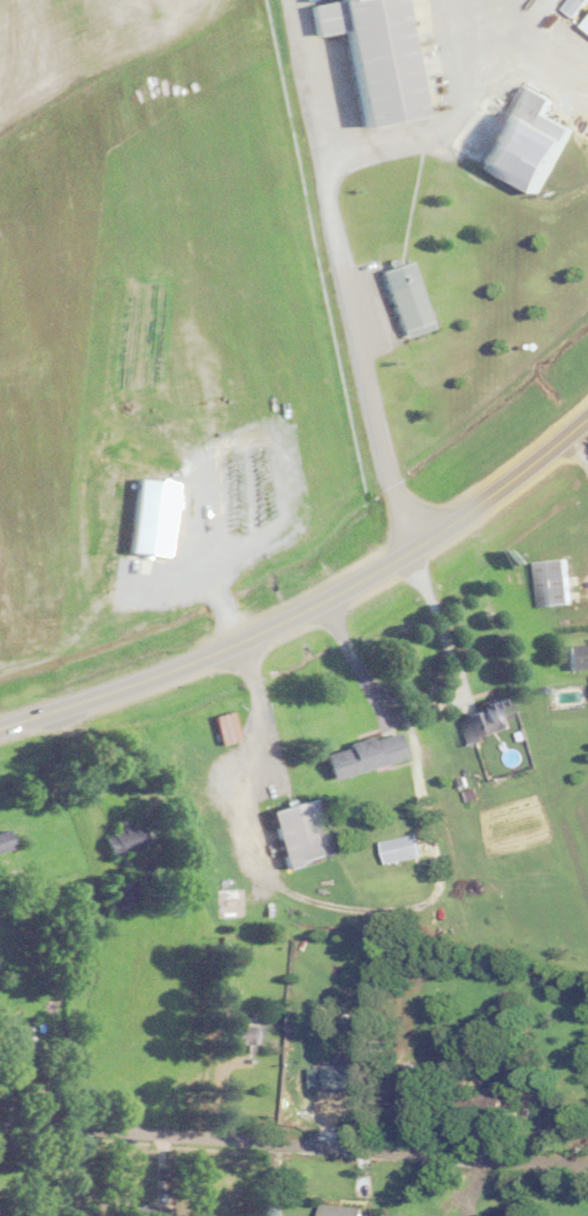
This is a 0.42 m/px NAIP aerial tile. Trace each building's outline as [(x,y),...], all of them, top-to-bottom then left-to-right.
[(418,116),(400,0),(394,0),(388,1),(388,0),(320,0),(320,1),(304,4),(308,34),(336,30),(351,126),(418,116)] [(554,12),(578,12),(578,7),(587,7),(587,0),(554,0),(554,12)] [(552,100),(518,83),(478,166),(537,194),(564,139),(539,128),(552,100)] [(380,271),(400,335),(429,327),(409,262),(380,271)] [(567,558),(533,560),(536,606),(570,604),(567,558)] [(562,644),(562,667),(587,667),(587,644),(562,644)] [(464,742),(507,730),(498,695),(454,708),(464,742)] [(400,759),(393,731),(319,750),(326,777),(400,759)] [(310,797),(267,809),(282,867),(326,856),(310,797)] [(138,824),(123,827),(121,818),(111,820),(113,832),(100,834),(104,854),(143,845),(138,824)] [(12,846),(6,827),(0,829),(0,850),(12,846)] [(379,839),(383,862),(420,857),(417,834),(379,839)] [(228,1042),(261,1042),(261,1024),(228,1024),(228,1042)] [(360,1064),(321,1064),(321,1089),(360,1089),(360,1064)] [(262,1204),(262,1215),(279,1215),(280,1204),(262,1204)] [(318,1204),(317,1215),(383,1215),(383,1211),(318,1204)] [(126,1205),(126,1215),(166,1215),(166,1205),(126,1205)]
